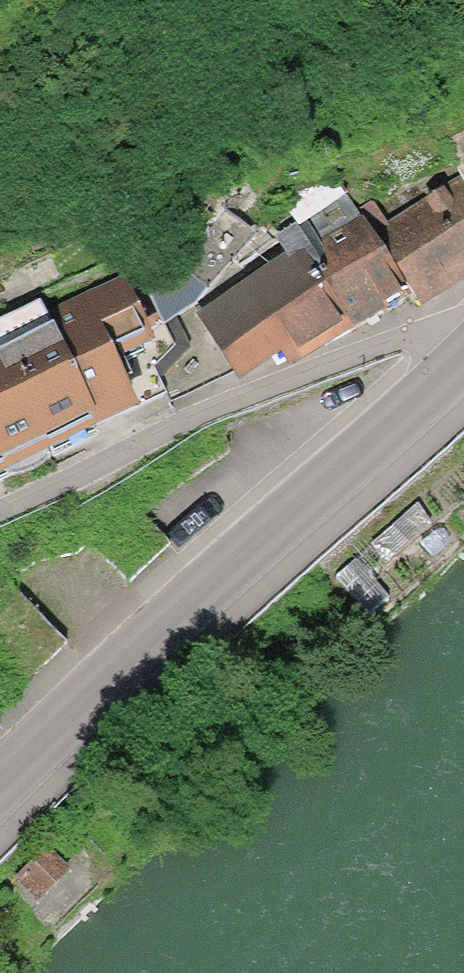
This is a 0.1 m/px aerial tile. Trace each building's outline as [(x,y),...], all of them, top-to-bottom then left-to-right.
[(404,275),(416,293),(463,261),(463,198),(449,176),(372,227),(404,275)] [(294,238),(346,314),(404,275),(372,227),(352,198),(294,238)] [(244,223),(221,200),(175,245),(199,268),(244,223)] [(346,314),(294,238),(213,292),(265,369),(346,314)] [(133,399),(104,342),(137,325),(112,275),(36,313),(26,294),(0,307),(0,464),(133,399)] [(399,580),(361,540),(329,571),(367,610),(399,580)] [(62,862),(36,835),(1,867),(27,895),(62,862)]
